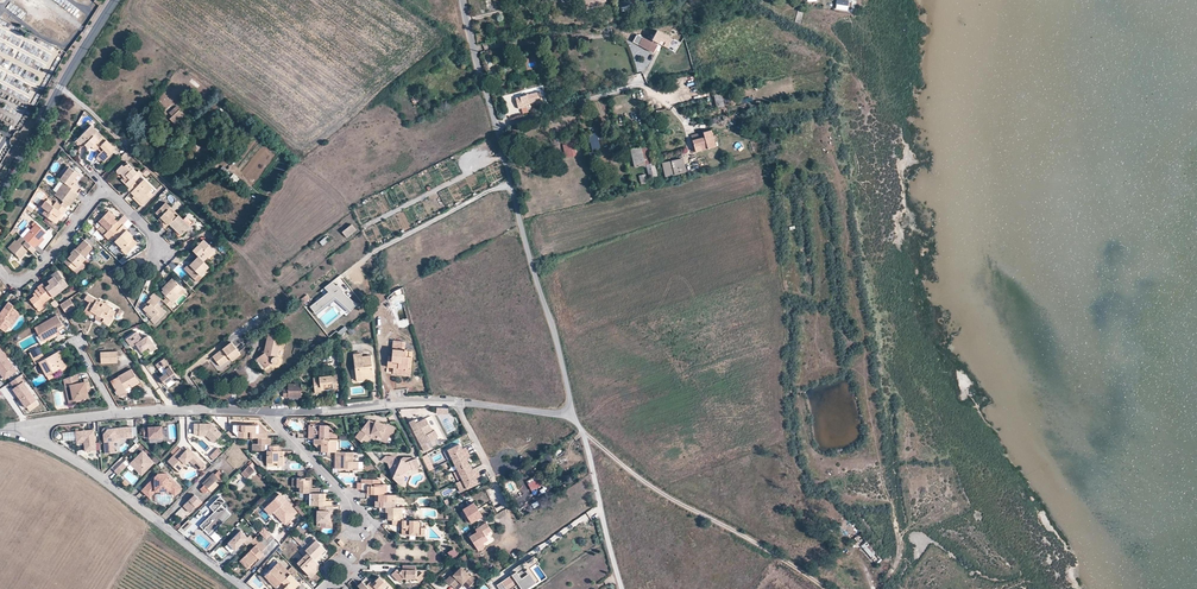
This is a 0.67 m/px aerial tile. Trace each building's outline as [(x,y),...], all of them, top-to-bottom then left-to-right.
[(836,9),(848,11),(850,0),(848,0),(837,0),(836,9)] [(800,24),(805,10),(799,9),(795,22),(800,24)] [(643,37),(638,45),(653,53),(658,43),(669,49),(674,40),(657,31),(652,40),(653,40),(652,42),(643,37)] [(634,42),(638,45),(643,37),(637,37),(634,42)] [(25,42),(22,48),(29,51),(32,45),(25,42)] [(530,104),(543,100),(541,91),(527,95),(530,104)] [(717,109),(723,108),(720,93),(714,94),(717,109)] [(522,101),(517,102),(519,109),(526,107),(525,105),(530,104),(527,95),(520,97),(522,101)] [(414,96),(410,100),(417,105),(420,101),(414,96)] [(181,121),(187,116),(177,105),(169,112),(173,115),(170,118),(175,124),(180,120),(181,121)] [(93,144),(101,135),(90,125),(76,139),(81,144),(83,142),(85,144),(84,145),(88,148),(91,145),(93,144)] [(706,144),(708,149),(716,147),(711,130),(703,133),(705,137),(692,141),(694,148),(701,146),(706,144)] [(592,150),(599,148),(596,133),(588,134),(592,150)] [(691,136),(692,141),(705,137),(703,133),(691,136)] [(114,148),(101,135),(93,144),(100,151),(99,153),(105,159),(105,160),(110,155),(109,154),(114,148)] [(566,157),(575,155),(572,142),(563,144),(566,157)] [(98,152),(99,153),(100,151),(93,144),(91,145),(91,146),(98,152)] [(648,145),(640,147),(630,149),(635,167),(645,165),(646,164),(650,179),(657,177),(654,162),(653,163),(648,145)] [(126,161),(131,155),(126,151),(121,157),(126,161)] [(104,161),(105,160),(105,159),(99,153),(97,155),(104,162),(104,161)] [(672,161),(675,174),(676,175),(684,173),(680,158),(672,161)] [(675,174),(672,161),(665,163),(668,176),(675,174)] [(66,164),(60,173),(62,175),(69,166),(66,164)] [(135,172),(126,164),(121,166),(120,165),(115,171),(115,172),(115,173),(116,174),(117,174),(118,174),(119,174),(119,173),(124,178),(126,177),(127,176),(129,179),(130,179),(129,180),(127,182),(131,186),(134,182),(141,175),(136,171),(135,172)] [(64,182),(69,186),(78,174),(69,166),(62,175),(60,173),(57,177),(64,182)] [(134,182),(131,186),(129,187),(128,189),(135,196),(143,203),(149,197),(146,194),(152,188),(143,179),(137,185),(134,182)] [(58,203),(65,207),(67,205),(67,204),(73,195),(75,197),(76,197),(78,193),(69,186),(64,182),(51,197),(58,203)] [(152,188),(146,194),(149,197),(155,191),(152,188)] [(69,206),(75,197),(73,195),(67,204),(67,205),(69,206)] [(141,205),(143,203),(135,196),(133,198),(141,205)] [(67,209),(65,207),(58,203),(54,207),(47,202),(44,206),(46,208),(42,213),(54,222),(61,212),(63,213),(64,213),(67,209)] [(168,209),(170,207),(165,202),(155,212),(160,216),(164,220),(162,222),(161,224),(162,225),(165,228),(169,224),(176,216),(168,209)] [(178,214),(170,207),(168,209),(176,216),(178,215),(178,214)] [(56,224),(63,213),(61,212),(54,222),(55,224),(56,224)] [(112,235),(119,228),(111,222),(111,221),(108,218),(110,216),(106,213),(96,222),(106,231),(103,234),(108,239),(112,235)] [(176,216),(169,224),(181,235),(190,226),(178,215),(176,216)] [(344,229),(349,236),(358,228),(353,222),(344,229)] [(35,243),(42,236),(45,232),(36,224),(23,238),(32,247),(34,248),(37,245),(35,243)] [(119,228),(112,235),(116,239),(114,241),(121,248),(122,248),(127,252),(127,253),(136,243),(132,239),(130,241),(126,237),(129,235),(125,231),(126,230),(122,225),(119,228)] [(44,239),(42,236),(35,243),(37,245),(38,245),(44,239)] [(326,236),(320,242),(323,246),(330,240),(326,236)] [(32,247),(23,238),(21,237),(16,242),(10,249),(19,258),(27,249),(29,250),(32,247)] [(75,249),(84,257),(94,246),(86,238),(84,240),(80,245),(79,245),(75,249)] [(207,257),(214,250),(203,239),(200,243),(196,246),(192,250),(198,256),(203,261),(207,257)] [(8,248),(10,249),(16,242),(16,241),(14,240),(8,248)] [(74,271),(82,262),(83,261),(85,262),(87,260),(84,257),(75,249),(74,248),(71,251),(70,253),(71,254),(64,262),(73,271),(74,271)] [(217,252),(214,250),(207,257),(209,259),(210,259),(213,255),(216,252),(217,252)] [(203,261),(198,256),(190,264),(189,263),(184,268),(194,278),(198,273),(200,275),(208,266),(203,261)] [(173,261),(166,267),(170,272),(177,266),(173,261)] [(85,265),(82,262),(74,271),(73,271),(77,274),(85,265)] [(62,286),(66,283),(57,271),(52,274),(54,277),(51,279),(48,281),(43,285),(52,296),(53,297),(64,289),(62,286)] [(172,302),(176,298),(173,296),(178,291),(181,288),(172,279),(162,288),(163,290),(161,292),(167,297),(163,301),(170,308),(174,304),(172,302)] [(328,291),(310,307),(316,314),(336,296),(350,311),(356,306),(342,291),(343,291),(338,284),(335,287),(331,282),(324,288),(328,291)] [(52,296),(43,285),(42,283),(37,287),(38,288),(34,291),(37,294),(29,300),(36,309),(44,303),(52,296)] [(399,298),(406,296),(403,288),(396,291),(388,298),(392,300),(397,295),(399,298)] [(151,298),(147,302),(150,304),(147,306),(146,305),(143,308),(147,313),(152,317),(150,319),(154,323),(165,312),(157,303),(161,299),(154,292),(150,297),(151,298)] [(89,315),(90,314),(92,311),(104,318),(102,321),(103,321),(108,324),(116,311),(110,308),(111,307),(99,300),(98,301),(87,294),(84,299),(87,301),(89,302),(83,311),(89,315)] [(70,298),(61,304),(66,313),(75,308),(70,298)] [(55,308),(59,305),(54,299),(50,302),(55,308)] [(18,312),(13,308),(14,306),(9,303),(0,315),(0,327),(5,331),(9,327),(6,325),(8,323),(9,323),(17,313),(18,312)] [(46,306),(44,303),(36,309),(39,312),(46,306)] [(102,321),(104,318),(92,311),(90,314),(102,321)] [(19,315),(18,312),(17,313),(9,323),(8,323),(6,325),(9,327),(10,327),(19,315)] [(74,312),(68,315),(77,331),(82,328),(74,312)] [(35,327),(42,341),(60,331),(59,329),(63,326),(57,315),(35,327)] [(340,335),(348,330),(346,326),(338,331),(340,335)] [(151,352),(156,348),(147,336),(142,340),(136,333),(126,340),(132,348),(136,345),(142,353),(148,348),(151,351),(151,352)] [(279,360),(278,358),(277,357),(281,339),(274,338),(275,335),(268,333),(264,352),(257,358),(264,368),(272,363),(273,364),(274,364),(275,364),(276,364),(277,363),(278,363),(279,362),(279,361),(279,360)] [(404,355),(405,350),(405,341),(395,340),(393,356),(389,356),(388,367),(397,368),(398,368),(398,372),(398,373),(397,374),(406,375),(406,369),(408,369),(410,356),(404,355)] [(231,359),(233,361),(242,354),(233,343),(214,357),(222,367),(231,359)] [(32,359),(42,353),(39,348),(29,353),(32,359)] [(0,350),(0,371),(3,374),(9,370),(8,367),(11,365),(0,350)] [(413,351),(405,350),(404,355),(410,356),(408,369),(406,369),(406,375),(410,375),(411,369),(413,351)] [(60,351),(56,353),(59,358),(60,357),(65,365),(67,364),(60,351)] [(117,351),(101,352),(101,364),(117,363),(117,351)] [(45,358),(42,353),(32,359),(35,364),(39,362),(46,376),(55,371),(65,365),(60,357),(59,358),(56,353),(45,358)] [(357,380),(366,379),(365,375),(366,375),(374,374),(372,356),(363,357),(362,353),(353,354),(357,380)] [(174,382),(178,379),(164,359),(156,365),(159,369),(162,366),(167,373),(159,378),(164,385),(172,379),(174,382)] [(131,386),(132,387),(139,383),(132,369),(113,379),(112,377),(109,378),(119,397),(127,393),(125,389),(131,386)] [(76,374),(64,379),(65,386),(70,385),(73,400),(82,398),(86,397),(88,397),(87,392),(86,388),(90,387),(88,382),(88,378),(83,379),(84,383),(78,384),(76,374)] [(334,392),(340,391),(338,374),(313,378),(315,393),(322,392),(322,390),(334,388),(334,392)] [(36,400),(19,376),(12,382),(16,387),(13,389),(26,407),(36,400)] [(286,389),(282,389),(281,397),(300,397),(300,384),(287,383),(286,389)] [(70,385),(65,386),(68,403),(82,401),(82,398),(73,400),(70,385)] [(427,425),(429,424),(426,418),(417,422),(415,419),(410,422),(424,451),(433,446),(431,440),(439,436),(436,429),(433,431),(430,432),(427,425)] [(373,435),(389,440),(392,434),(394,435),(397,428),(382,423),(381,425),(376,423),(370,421),(356,437),(361,441),(363,439),(367,443),(370,439),(373,435)] [(200,436),(208,436),(213,435),(217,439),(222,434),(212,424),(194,424),(194,435),(200,435),(200,436)] [(239,437),(257,438),(265,438),(265,432),(257,425),(232,424),(232,430),(239,437)] [(310,432),(310,438),(314,438),(335,439),(336,439),(336,434),(334,431),(329,431),(329,426),(327,424),(309,424),(309,432),(310,432)] [(163,437),(162,426),(157,426),(154,426),(144,427),(144,436),(149,436),(150,438),(163,437)] [(105,433),(104,434),(106,454),(116,453),(114,439),(133,437),(132,427),(108,429),(107,430),(105,433)] [(76,430),(77,441),(84,440),(84,442),(85,451),(96,450),(94,430),(80,431),(80,429),(76,430)] [(459,439),(463,447),(469,444),(465,436),(459,439)] [(265,438),(257,438),(257,444),(252,444),(252,450),(266,450),(277,450),(277,445),(270,445),(270,438),(265,438)] [(335,439),(314,438),(314,443),(319,443),(321,444),(321,447),(321,451),(335,452),(335,439)] [(452,459),(468,451),(467,447),(462,449),(461,447),(460,444),(448,450),(452,459)] [(218,447),(212,453),(216,457),(222,451),(218,447)] [(196,467),(202,461),(193,452),(191,454),(186,450),(184,452),(180,448),(168,461),(174,467),(175,468),(178,464),(180,466),(188,459),(189,460),(196,467)] [(282,451),(280,451),(277,450),(266,450),(266,462),(267,462),(277,463),(277,465),(282,465),(282,451)] [(143,451),(130,464),(142,476),(155,463),(143,451)] [(457,469),(469,463),(468,460),(467,458),(471,456),(468,451),(452,459),(457,469)] [(353,452),(339,452),(335,452),(335,456),(338,456),(338,468),(358,468),(358,462),(353,462),(353,452)] [(240,464),(247,458),(244,455),(237,461),(240,464)] [(540,459),(541,461),(543,460),(546,464),(550,461),(545,455),(540,459)] [(400,461),(395,457),(389,464),(392,472),(394,472),(395,474),(393,478),(401,486),(403,481),(401,479),(402,476),(404,477),(406,470),(412,468),(411,466),(418,464),(417,460),(413,460),(413,458),(403,457),(400,461)] [(178,471),(189,460),(188,459),(180,466),(178,464),(175,468),(178,471)] [(174,467),(168,461),(165,464),(171,470),(174,467)] [(205,464),(202,461),(196,467),(200,470),(205,464)] [(254,471),(255,472),(259,468),(253,462),(250,465),(249,465),(244,469),(243,468),(240,471),(241,472),(247,479),(254,471)] [(123,463),(115,471),(119,475),(127,466),(123,463)] [(462,479),(478,471),(477,468),(473,470),(471,467),(469,463),(457,469),(458,471),(462,479)] [(213,472),(209,476),(211,478),(215,481),(218,478),(219,479),(223,475),(218,470),(214,474),(213,472)] [(478,471),(462,479),(467,489),(479,484),(477,480),(477,478),(481,476),(478,471)] [(150,497),(156,491),(156,488),(161,487),(171,486),(177,493),(182,488),(171,477),(169,477),(169,475),(167,473),(159,473),(155,477),(155,479),(153,479),(143,490),(150,497)] [(211,478),(209,476),(202,483),(204,485),(211,478)] [(309,493),(319,493),(319,488),(311,488),(309,488),(309,479),(304,479),(304,477),(296,477),(296,492),(309,493)] [(209,489),(211,491),(218,484),(215,481),(211,478),(204,485),(209,489)] [(385,494),(385,483),(381,483),(381,479),(366,478),(366,482),(362,482),(358,482),(358,489),(366,489),(368,489),(369,493),(376,494),(381,494),(385,494)] [(534,484),(527,488),(534,500),(540,496),(534,484)] [(209,489),(204,485),(200,489),(205,493),(209,489)] [(176,495),(177,493),(171,486),(161,487),(156,488),(156,491),(171,490),(176,495)] [(522,492),(515,495),(521,507),(528,503),(522,492)] [(324,493),(319,493),(309,493),(310,505),(319,506),(332,506),(332,500),(324,500),(324,493)] [(385,494),(381,494),(381,500),(376,500),(376,507),(380,507),(388,507),(388,501),(388,500),(392,500),(394,500),(394,494),(387,494),(385,494)] [(194,495),(184,505),(191,511),(201,501),(194,495)] [(280,515),(291,505),(281,495),(266,509),(272,515),(275,513),(276,511),(280,515)] [(200,525),(208,534),(218,524),(219,525),(231,514),(221,504),(224,501),(219,496),(209,506),(214,512),(200,525)] [(465,518),(479,510),(476,506),(475,503),(464,509),(464,511),(461,512),(465,518)] [(280,515),(287,523),(298,512),(291,505),(280,515)] [(332,506),(319,506),(319,511),(317,511),(316,522),(319,522),(319,526),(325,527),(325,522),(330,522),(330,511),(332,511),(333,511),(333,506),(332,506)] [(388,507),(380,507),(380,511),(385,512),(386,512),(388,512),(388,519),(392,519),(399,520),(399,507),(392,507),(388,507)] [(479,510),(465,518),(468,524),(471,522),(472,523),(483,517),(481,514),(479,510)] [(280,515),(279,516),(286,524),(287,523),(280,515)] [(844,516),(837,521),(844,530),(851,525),(844,516)] [(193,523),(189,519),(178,530),(183,533),(193,523)] [(401,520),(401,525),(401,535),(424,535),(424,528),(416,528),(416,520),(401,520)] [(469,537),(475,548),(481,544),(487,541),(484,535),(491,531),(488,527),(486,523),(480,527),(477,529),(475,530),(477,532),(469,537)] [(209,534),(219,525),(218,524),(208,534),(209,535),(209,534)] [(243,542),(246,545),(250,542),(253,539),(249,536),(247,538),(240,531),(227,543),(235,550),(243,542)] [(217,539),(213,534),(209,538),(213,543),(217,539)] [(265,539),(269,543),(274,538),(269,534),(265,539)] [(260,552),(265,546),(260,540),(256,536),(253,539),(250,542),(254,546),(240,560),(244,564),(245,562),(248,565),(253,560),(257,557),(258,558),(262,554),(260,552)] [(263,537),(260,540),(265,546),(269,543),(265,539),(263,537)] [(314,537),(306,544),(309,547),(316,540),(314,537)] [(309,547),(306,544),(303,547),(308,553),(317,561),(320,558),(319,557),(321,555),(322,556),(327,551),(316,540),(309,547)] [(873,561),(878,556),(867,542),(866,542),(861,546),(873,561)] [(453,549),(448,552),(451,557),(457,554),(453,549)] [(319,564),(317,561),(308,553),(297,563),(311,578),(317,571),(314,568),(319,564)] [(535,557),(527,563),(531,569),(539,563),(535,557)] [(246,568),(248,565),(245,562),(244,564),(240,560),(239,561),(246,568)] [(276,587),(289,574),(278,562),(264,575),(268,579),(270,579),(271,579),(273,581),(271,582),(276,587)] [(498,587),(499,588),(527,588),(534,583),(526,572),(531,569),(527,563),(515,571),(517,573),(498,587)] [(398,571),(395,569),(391,573),(398,581),(403,576),(414,577),(418,581),(426,575),(426,570),(415,570),(415,565),(403,565),(403,568),(401,571),(399,572),(398,571)] [(475,580),(470,575),(469,576),(460,567),(452,575),(452,574),(445,581),(449,585),(450,584),(451,586),(453,588),(459,582),(461,584),(464,581),(470,586),(475,580)] [(539,580),(531,569),(526,572),(534,583),(539,580)] [(276,587),(278,588),(293,588),(299,583),(290,573),(289,574),(276,587)] [(369,588),(391,588),(378,576),(374,580),(377,583),(373,586),(371,583),(370,582),(366,586),(369,588)]
